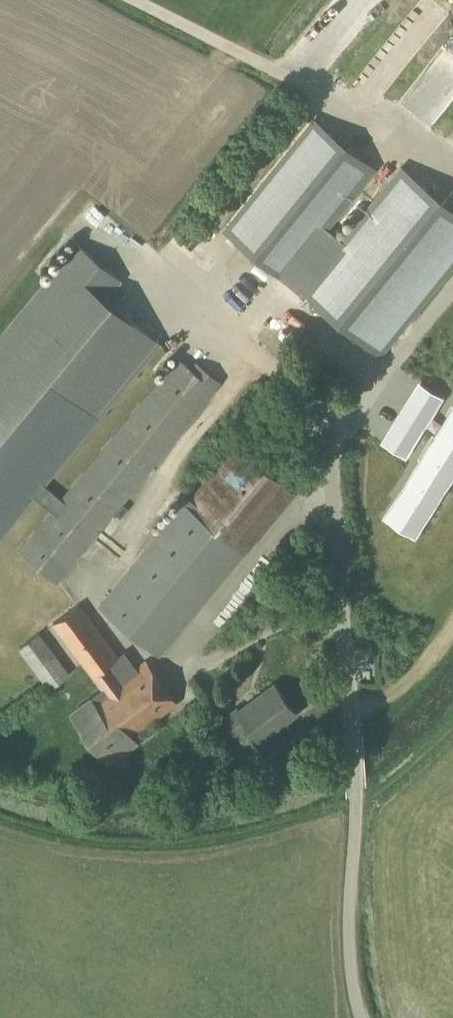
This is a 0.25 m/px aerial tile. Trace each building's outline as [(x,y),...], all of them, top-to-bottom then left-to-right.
[(326,227),(374,168),(314,120),(225,230),(285,279),(307,252),(319,262),(297,288),(380,356),(452,266),(452,208),(402,167),(342,240),(326,227)] [(41,486),(160,342),(106,298),(122,280),(78,244),(0,338),(0,537),(34,495),(52,511),(20,551),(57,581),(114,512),(117,514),(122,509),(119,507),(216,388),(178,358),(60,501),(41,486)] [(410,400),(394,423),(413,433),(428,411),(410,400)] [(410,478),(436,494),(441,485),(452,466),(452,410),(410,478)] [(243,550),(293,489),(238,443),(192,500),(188,497),(184,502),(183,501),(98,605),(158,655),(243,550)] [(401,501),(390,518),(411,532),(421,516),(422,515),(401,501)] [(120,680),(108,664),(119,656),(79,603),(54,622),(103,689),(71,712),(109,763),(137,742),(132,737),(177,703),(146,661),(120,680)] [(50,688),(69,673),(39,633),(20,647),(50,688)] [(285,722),(296,713),(274,684),(239,710),(237,708),(224,717),(237,735),(249,726),(260,740),(261,739),(270,752),(294,734),(285,722)]
